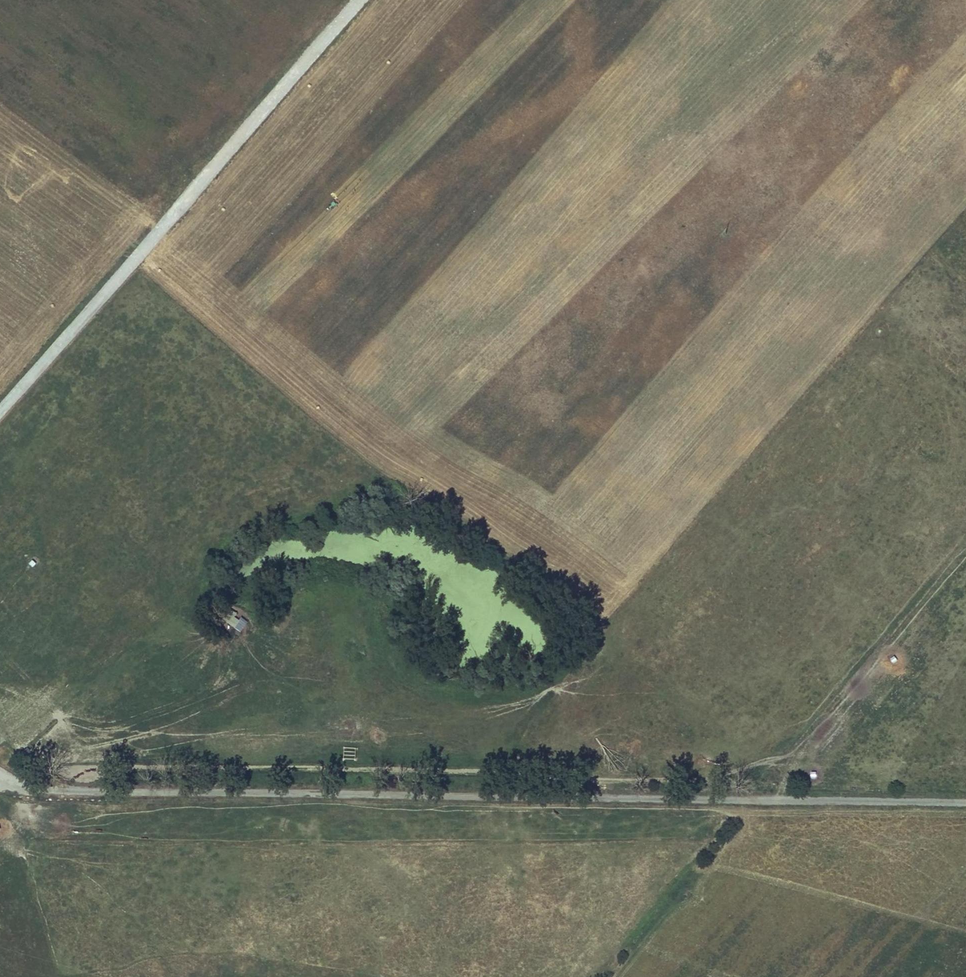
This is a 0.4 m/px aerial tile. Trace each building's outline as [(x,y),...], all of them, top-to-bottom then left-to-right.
[(224,621),(239,633),(248,621),(233,609),(224,621)]
